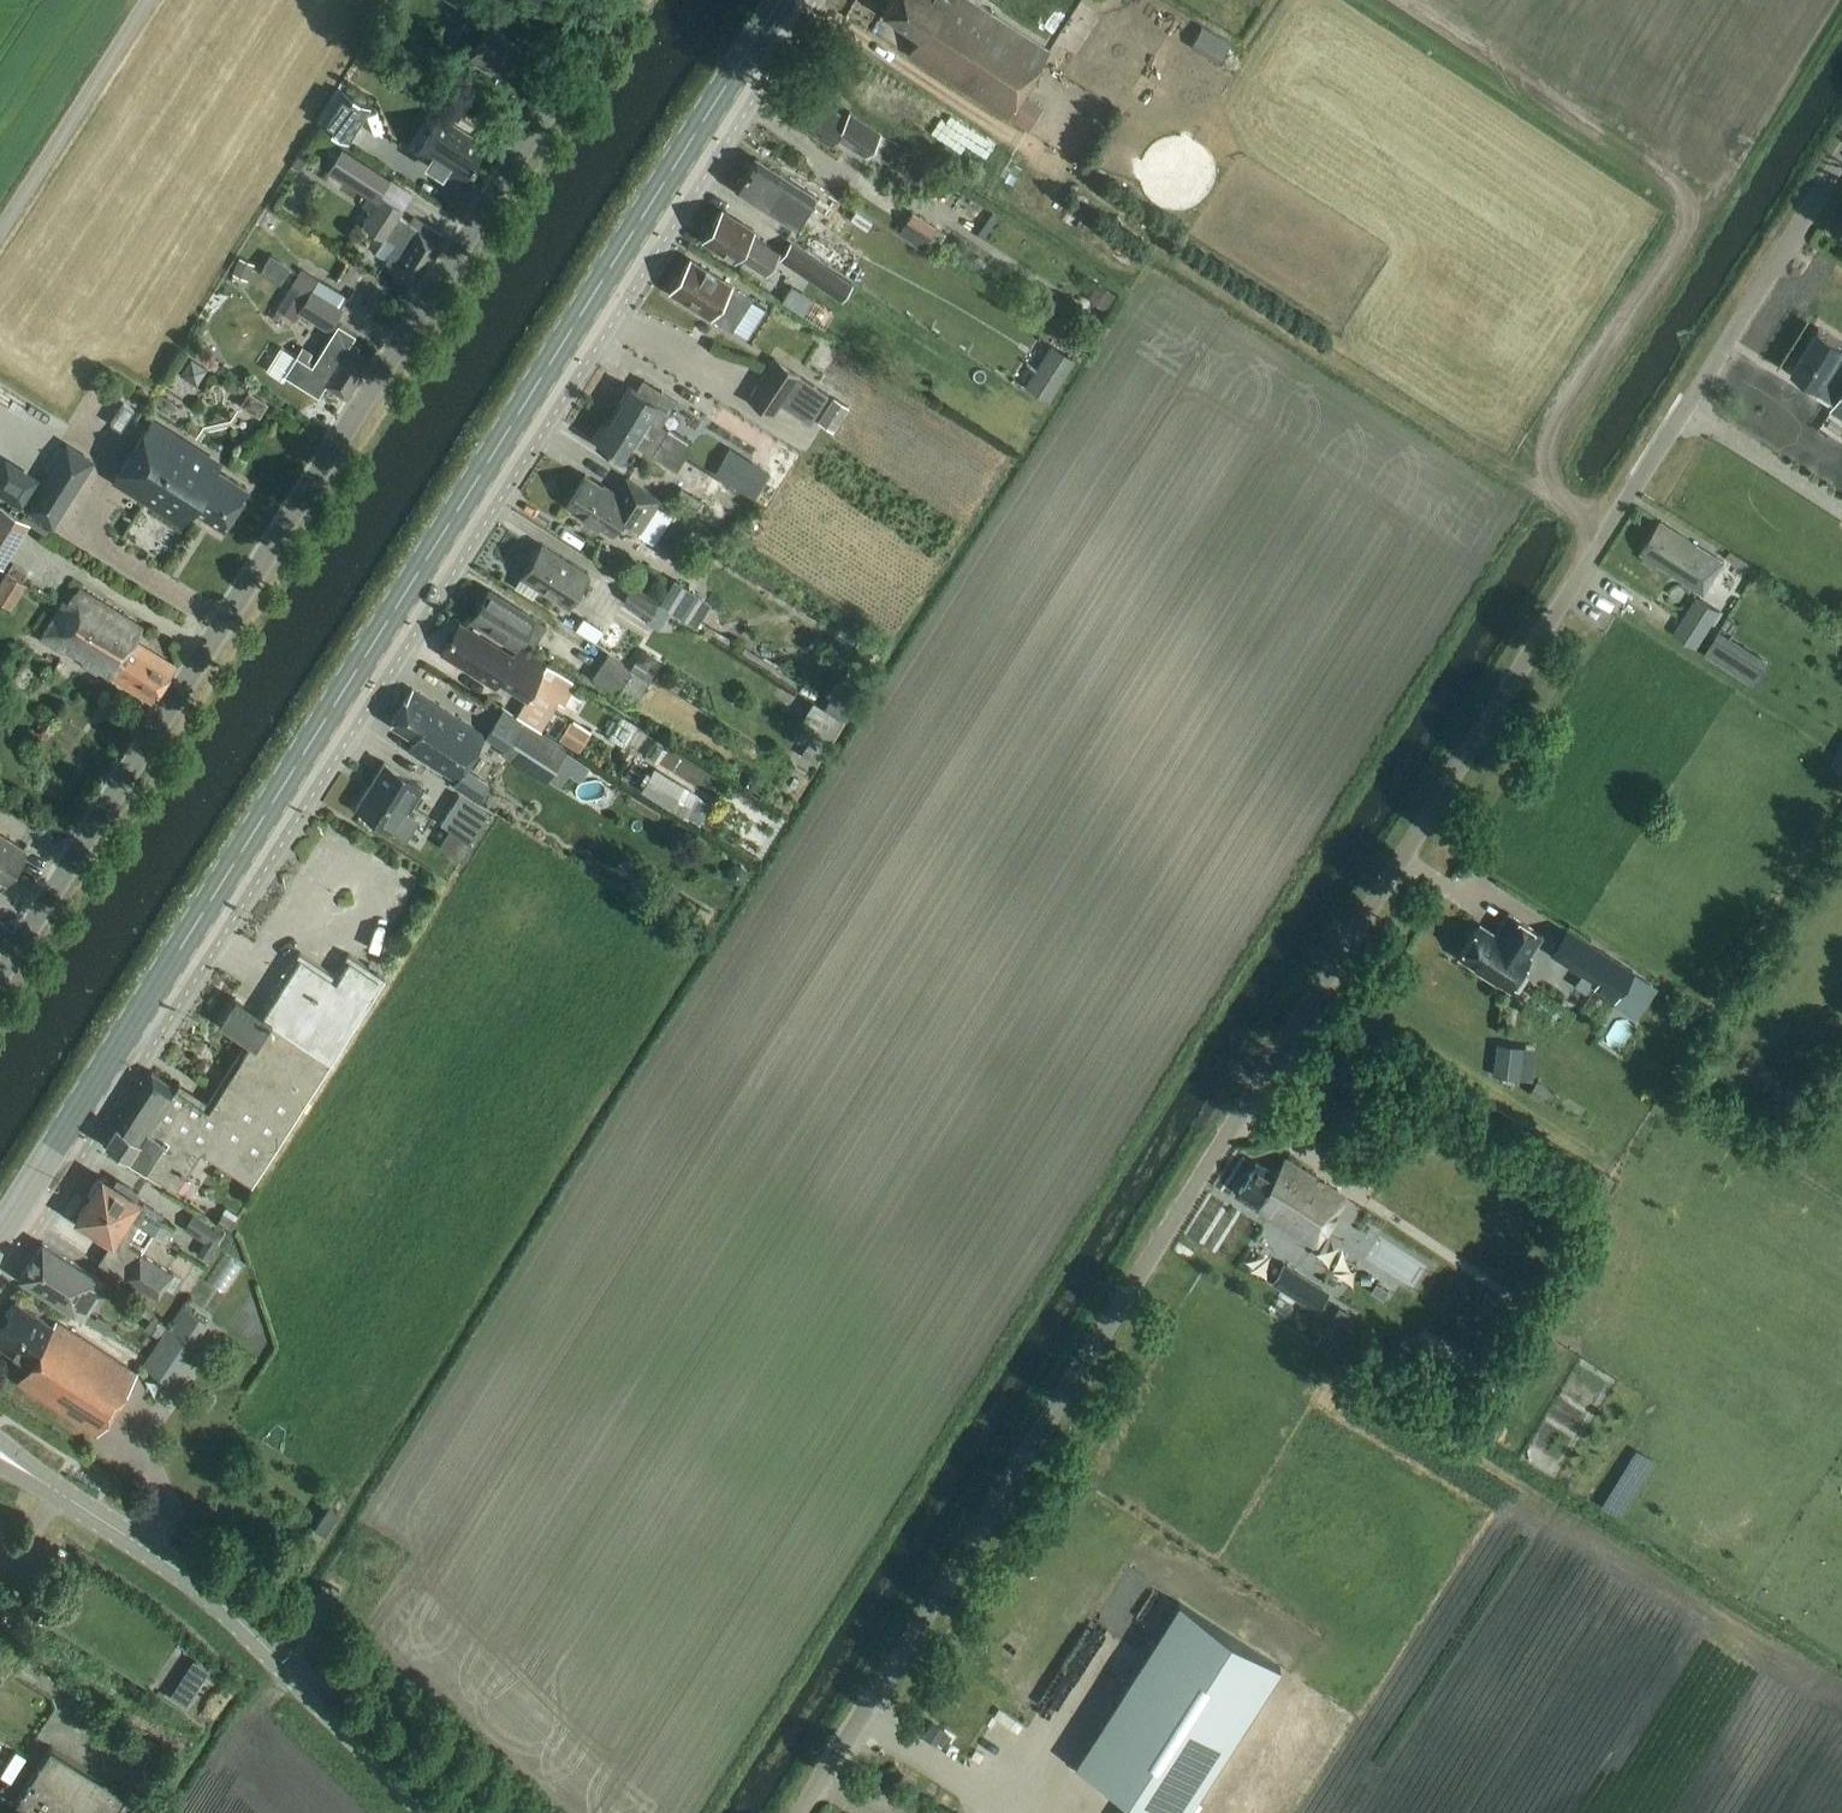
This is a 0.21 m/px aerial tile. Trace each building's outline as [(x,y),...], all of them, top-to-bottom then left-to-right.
[(471,0),(449,0),(465,10),(471,0)] [(882,13),(919,37),(907,55),(1006,118),(1049,52),(968,0),(890,0),(882,13)] [(488,28),(469,16),(457,35),(476,47),(471,55),(503,75),(520,48),(488,28)] [(1209,46),(1215,36),(1191,22),(1176,47),(1187,54),(1196,38),(1209,46)] [(844,117),(811,95),(795,121),(829,143),(834,134),(865,153),(878,131),(847,111),(844,117)] [(325,123),(350,138),(367,111),(342,96),(325,123)] [(438,116),(418,149),(431,157),(429,162),(443,171),(446,166),(463,177),(472,164),(473,165),(477,159),(475,158),(484,144),(438,116)] [(342,149),(328,171),(368,196),(362,206),(371,212),(363,225),(384,238),(385,236),(397,243),(386,262),(405,273),(402,279),(413,286),(416,280),(418,282),(442,243),(440,242),(443,237),(414,218),(410,224),(398,216),(402,210),(403,208),(381,194),(390,180),(342,149)] [(735,184),(736,187),(735,190),(770,213),(779,218),(799,186),(791,181),(755,158),(742,178),(739,178),(735,184)] [(735,222),(720,212),(704,238),(722,250),(720,252),(735,261),(737,257),(765,274),(779,252),(752,235),(756,229),(737,217),(735,222)] [(927,242),(936,229),(912,214),(903,227),(927,242)] [(841,296),(852,279),(791,240),(780,257),(841,296)] [(238,259),(232,276),(246,282),(253,265),(238,259)] [(751,299),(690,260),(678,279),(675,278),(670,286),(671,289),(669,292),(697,309),(695,311),(711,320),(713,319),(731,331),(751,299)] [(281,301),(295,310),(297,310),(295,314),(329,334),(343,310),(336,306),(342,296),(299,271),(281,301)] [(1098,286),(1088,300),(1105,311),(1114,297),(1098,286)] [(1046,289),(1032,310),(1054,325),(1068,303),(1046,289)] [(251,332),(286,349),(296,329),(261,312),(251,332)] [(346,398),(370,360),(348,346),(355,335),(338,325),(312,367),(306,363),(312,353),(302,346),(295,356),(281,348),(267,372),(281,380),(285,374),(317,395),(324,384),(346,398)] [(1818,327),(1791,369),(1818,386),(1816,389),(1834,400),(1830,407),(1841,415),(1841,342),(1818,327)] [(1075,356),(1052,342),(1026,384),(1049,398),(1075,356)] [(191,359),(181,374),(196,384),(206,369),(191,359)] [(811,424),(830,396),(775,359),(747,400),(774,418),(783,405),(811,424)] [(613,413),(683,458),(692,446),(661,426),(668,414),(656,406),(663,394),(641,380),(635,389),(630,387),(613,413)] [(833,433),(849,409),(835,400),(818,424),(833,433)] [(675,471),(683,458),(613,413),(595,442),(622,459),(632,443),(675,471)] [(671,430),(707,456),(720,439),(683,413),(671,430)] [(152,428),(116,485),(172,521),(176,515),(186,522),(192,513),(223,533),(247,494),(217,475),(219,471),(191,453),(185,461),(176,455),(181,447),(152,428)] [(52,528),(95,462),(66,443),(23,510),(52,528)] [(726,451),(694,479),(718,506),(750,478),(726,451)] [(20,472),(3,498),(19,507),(35,482),(20,472)] [(615,495),(585,476),(566,506),(611,534),(621,518),(641,531),(660,500),(625,479),(615,495)] [(689,515),(699,500),(679,487),(669,502),(689,515)] [(23,529),(0,515),(0,567),(23,529)] [(1702,590),(1722,559),(1660,519),(1641,550),(1645,553),(1643,556),(1654,563),(1656,560),(1671,569),(1670,570),(1702,590)] [(568,607),(588,574),(542,545),(515,587),(532,598),(538,588),(568,607)] [(1757,580),(1764,570),(1732,550),(1725,560),(1757,580)] [(671,584),(658,604),(695,628),(708,608),(706,601),(679,583),(671,584)] [(141,629),(78,590),(68,605),(64,602),(41,639),(64,653),(66,650),(85,661),(82,665),(97,673),(99,670),(152,703),(175,667),(134,641),(141,629)] [(648,618),(656,604),(633,590),(624,603),(648,618)] [(534,643),(545,626),(488,591),(471,619),(516,647),(524,637),(534,643)] [(1699,648),(1720,612),(1697,598),(1675,634),(1699,648)] [(657,631),(668,612),(657,605),(645,624),(657,631)] [(609,652),(616,641),(582,619),(574,630),(609,652)] [(512,656),(460,623),(441,652),(495,687),(498,682),(526,699),(516,715),(539,730),(557,702),(562,705),(575,683),(516,648),(512,656)] [(1770,661),(1719,630),(1704,654),(1755,685),(1770,661)] [(641,655),(635,664),(648,672),(656,659),(647,653),(641,655)] [(613,694),(628,668),(606,655),(590,680),(613,694)] [(634,703),(650,677),(632,666),(616,692),(634,703)] [(843,709),(853,693),(850,691),(841,685),(840,684),(835,681),(825,697),(843,709)] [(456,781),(484,736),(412,689),(390,724),(415,739),(407,750),(456,781)] [(828,741),(841,721),(816,704),(811,701),(798,722),(814,732),(800,754),(814,763),(828,741)] [(501,753),(545,781),(564,751),(520,723),(501,753)] [(572,723),(561,740),(580,751),(590,735),(572,723)] [(1832,761),(1841,768),(1841,745),(1832,761)] [(576,783),(587,766),(564,751),(545,781),(555,788),(564,775),(576,783)] [(407,815),(424,788),(384,763),(356,807),(392,830),(403,813),(407,815)] [(669,811),(683,787),(652,768),(638,792),(669,811)] [(603,784),(594,798),(632,821),(641,806),(603,784)] [(469,841),(487,812),(459,796),(441,824),(469,841)] [(25,850),(0,834),(0,878),(6,882),(25,850)] [(1495,936),(1479,925),(1458,957),(1509,989),(1529,958),(1527,956),(1541,935),(1509,914),(1495,936)] [(8,927),(0,922),(0,940),(8,927)] [(1615,1000),(1633,970),(1590,943),(1574,968),(1596,982),(1593,986),(1615,1000)] [(333,975),(299,953),(259,1014),(236,999),(219,1024),(245,1041),(207,1101),(178,1082),(175,1088),(151,1073),(105,1143),(133,1160),(132,1161),(176,1190),(201,1151),(252,1184),(386,977),(348,953),(333,975)] [(1493,1061),(1491,1077),(1517,1080),(1519,1064),(1493,1061)] [(1342,1195),(1285,1158),(1275,1173),(1256,1161),(1238,1190),(1268,1209),(1265,1214),(1311,1244),(1342,1195)] [(91,1195),(88,1199),(124,1222),(127,1217),(154,1234),(162,1222),(137,1206),(143,1197),(118,1180),(114,1185),(99,1176),(90,1190),(91,1195)] [(124,1222),(88,1199),(76,1219),(111,1241),(98,1262),(123,1278),(124,1277),(158,1298),(174,1272),(142,1252),(154,1234),(127,1217),(124,1222)] [(183,1229),(204,1242),(215,1249),(225,1234),(193,1214),(183,1229)] [(86,1321),(109,1286),(42,1243),(19,1279),(86,1321)] [(184,1296),(195,1263),(182,1258),(171,1292),(184,1296)] [(1283,1265),(1271,1284),(1292,1297),(1304,1278),(1283,1265)] [(1319,1288),(1307,1307),(1317,1313),(1329,1294),(1319,1288)] [(18,1303),(0,1332),(0,1346),(28,1365),(16,1382),(98,1434),(137,1374),(56,1318),(52,1325),(18,1303)] [(154,1316),(145,1330),(158,1338),(166,1324),(154,1316)] [(105,1334),(117,1341),(126,1328),(113,1320),(105,1334)] [(64,1446),(79,1422),(0,1372),(0,1405),(64,1446)] [(324,1532),(338,1510),(328,1503),(313,1526),(324,1532)] [(1074,1772),(1139,1812),(1190,1812),(1278,1673),(1176,1609),(1074,1772)] [(125,1792),(50,1746),(16,1800),(37,1812),(113,1812),(125,1792)] [(852,1804),(838,1797),(831,1812),(848,1812),(852,1804)]
